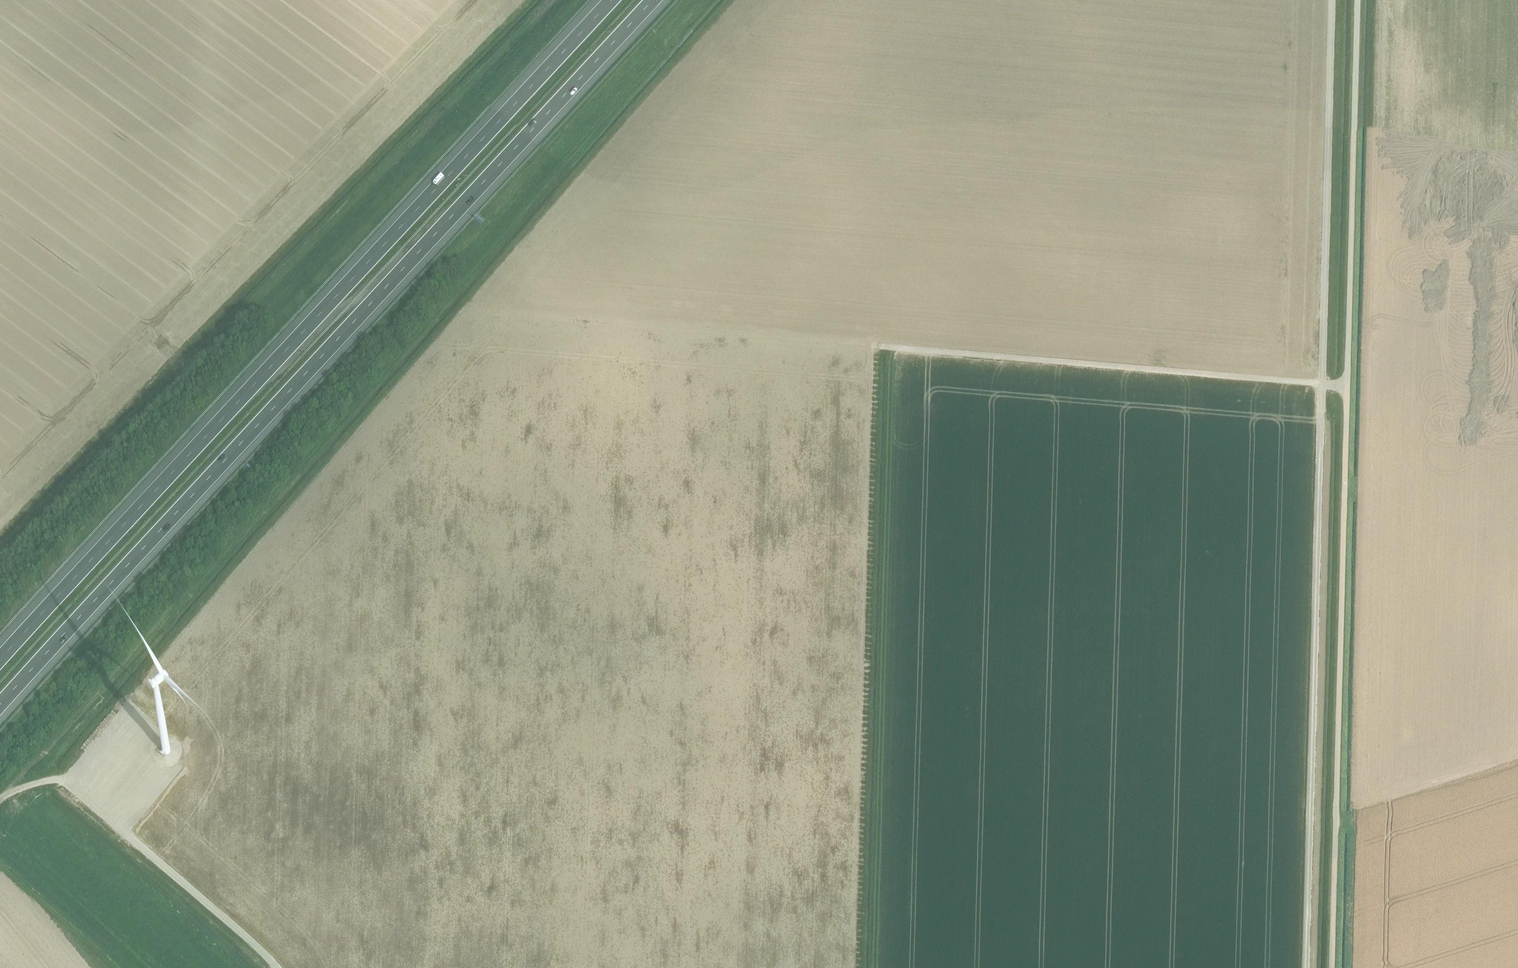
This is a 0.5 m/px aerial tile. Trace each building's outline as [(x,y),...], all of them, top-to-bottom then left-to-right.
[(170,749),(170,748),(169,747),(168,746),(167,746),(166,746),(165,747),(164,747),(163,748),(163,749),(162,750),(163,752),(163,753),(164,754),(165,754),(166,755),(167,755),(168,754),(169,754),(170,753),(171,752),(171,751),(171,749),(170,749)]
